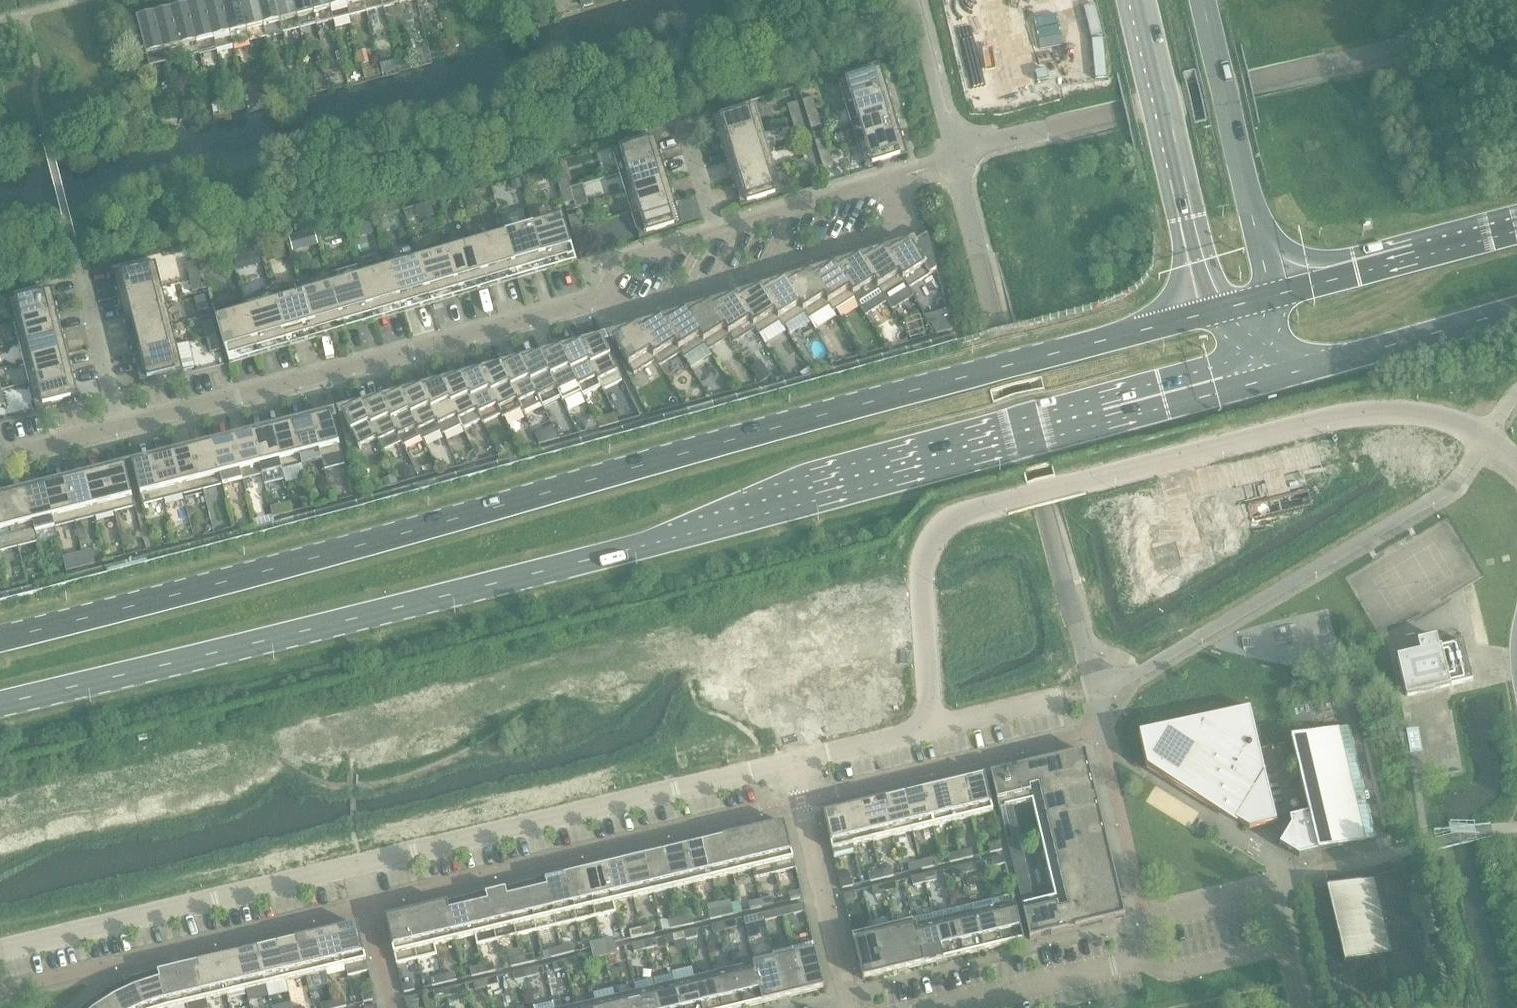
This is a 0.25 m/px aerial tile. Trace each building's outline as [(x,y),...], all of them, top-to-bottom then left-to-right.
[(205,4),(216,50),(233,46),(222,0),(221,0),(205,4)] [(233,46),(250,41),(239,0),(222,0),(233,46)] [(250,41),(266,37),(257,0),(239,0),(250,41)] [(266,37),(283,33),(275,0),(257,0),(266,37)] [(283,33),(300,29),(293,0),(275,0),(283,33)] [(300,29),(316,25),(310,0),(293,0),(300,29)] [(316,25),(333,20),(328,0),(310,0),(316,25)] [(333,20),(350,16),(346,0),(328,0),(333,20)] [(350,16),(367,12),(363,0),(346,0),(350,16)] [(367,12),(383,8),(381,0),(363,0),(367,12)] [(205,4),(188,8),(200,54),(216,50),(205,4)] [(188,8),(171,12),(183,58),(200,54),(188,8)] [(171,12),(155,17),(166,62),(183,58),(171,12)] [(136,17),(126,20),(131,40),(141,37),(149,67),(166,62),(155,17),(137,21),(136,17)] [(366,50),(359,52),(362,65),(369,63),(366,50)] [(880,67),(838,80),(845,104),(888,91),(880,67)] [(888,91),(845,104),(851,124),(894,110),(888,91)] [(812,98),(802,101),(807,116),(817,113),(812,98)] [(797,103),(787,106),(792,121),(801,118),(797,103)] [(755,105),(713,118),(720,143),(763,130),(755,105)] [(894,110),(851,124),(857,143),(900,130),(894,110)] [(817,113),(807,116),(811,129),(821,126),(817,113)] [(801,118),(792,121),(796,134),(805,131),(801,118)] [(763,130),(720,143),(726,162),(769,149),(763,130)] [(900,130),(857,143),(865,168),(907,154),(900,130)] [(655,136),(612,149),(620,174),(645,166),(662,161),(655,136)] [(825,139),(815,142),(819,155),(829,152),(825,139)] [(809,144),(800,147),(804,160),(813,157),(809,144)] [(769,149),(726,162),(733,182),(775,169),(769,149)] [(829,152),(819,155),(823,170),(833,167),(829,152)] [(813,157),(804,160),(808,174),(818,171),(813,157)] [(645,166),(620,174),(626,193),(668,180),(662,161),(645,166)] [(775,169),(733,182),(740,206),(783,193),(775,169)] [(566,174),(556,177),(560,192),(570,189),(566,174)] [(532,175),(520,178),(525,195),(537,192),(532,175)] [(519,179),(511,182),(513,191),(522,188),(519,179)] [(668,180),(626,193),(632,213),(674,200),(668,180)] [(570,189),(560,192),(564,205),(574,202),(570,189)] [(474,192),(462,196),(465,208),(473,205),(476,200),(474,192)] [(674,200),(632,213),(639,237),(682,224),(674,200)] [(430,202),(415,206),(419,220),(434,215),(430,202)] [(578,215),(568,218),(572,231),(582,228),(578,215)] [(574,255),(563,217),(533,226),(547,272),(576,263),(574,255)] [(533,226),(504,234),(518,280),(547,272),(533,226)] [(582,228),(572,231),(576,246),(586,243),(582,228)] [(305,233),(289,238),(293,252),(309,247),(305,233)] [(504,234),(476,243),(489,289),(518,280),(504,234)] [(896,250),(888,255),(888,256),(905,283),(904,283),(908,289),(930,275),(910,242),(896,250)] [(476,243),(447,251),(460,297),(489,289),(476,243)] [(283,245),(272,248),(275,260),(286,257),(283,245)] [(880,290),(879,291),(883,297),(904,283),(905,283),(888,256),(888,255),(885,249),(871,258),(864,263),(863,264),(880,290)] [(447,251),(418,260),(432,306),(460,297),(447,251)] [(245,252),(234,255),(237,269),(249,266),(245,252)] [(863,264),(864,263),(860,257),(846,266),(839,271),(838,271),(855,298),(854,299),(865,316),(887,303),(883,297),(879,291),(880,290),(863,264)] [(418,260),(389,268),(403,314),(432,306),(418,260)] [(155,262),(112,273),(119,297),(162,286),(155,262)] [(196,262),(186,264),(189,279),(199,277),(196,262)] [(830,306),(829,306),(833,312),(854,299),(855,298),(838,271),(839,271),(835,265),(821,273),(822,274),(814,279),(813,279),(830,306)] [(389,268),(361,277),(374,323),(403,314),(389,268)] [(797,281),(789,286),(788,287),(805,314),(804,314),(808,320),(829,306),(830,306),(813,279),(814,279),(810,273),(797,281)] [(199,277),(189,279),(192,293),(202,290),(199,277)] [(361,277),(332,285),(345,331),(374,323),(361,277)] [(785,280),(772,289),(764,294),(763,295),(780,321),(780,322),(783,327),(804,314),(805,314),(788,287),(789,286),(785,280)] [(332,285),(303,294),(316,340),(345,331),(332,285)] [(162,286),(119,297),(124,317),(167,306),(162,286)] [(51,288),(8,299),(14,324),(57,313),(51,288)] [(755,329),(758,335),(780,322),(780,321),(763,295),(764,294),(760,288),(747,297),(739,302),(738,302),(755,329)] [(303,294),(274,302),(288,348),(316,340),(303,294)] [(208,310),(204,297),(204,296),(194,299),(198,313),(208,310)] [(755,329),(738,302),(739,302),(735,296),(722,304),(722,305),(714,309),(713,310),(730,337),(733,343),(755,329)] [(274,302),(246,311),(259,356),(288,348),(274,302)] [(689,317),(689,318),(706,345),(705,345),(708,351),(730,337),(713,310),(714,309),(710,304),(697,312),(689,317)] [(167,306),(124,317),(129,337),(172,326),(167,306)] [(948,310),(926,316),(937,334),(953,330),(948,310)] [(246,311),(216,319),(227,358),(228,357),(230,365),(259,356),(246,311)] [(672,320),(664,325),(681,352),(680,353),(684,359),(705,345),(706,345),(689,318),(689,317),(685,311),(672,320)] [(57,313),(14,324),(19,344),(62,333),(57,313)] [(681,352),(664,325),(661,319),(647,328),(639,333),(656,360),(655,360),(659,366),(680,353),(681,352)] [(212,322),(202,325),(206,338),(216,336),(212,322)] [(172,326),(129,337),(134,357),(177,346),(172,326)] [(622,335),(622,336),(613,341),(634,374),(655,360),(656,360),(639,333),(636,327),(622,335)] [(62,333),(19,344),(24,363),(67,353),(62,333)] [(216,336),(206,338),(210,353),(220,350),(216,336)] [(601,338),(590,344),(591,344),(583,347),(582,348),(599,381),(598,382),(601,387),(603,391),(622,381),(601,338)] [(582,348),(583,347),(582,344),(571,349),(563,353),(562,353),(581,393),(582,396),(601,387),(598,382),(599,381),(582,348)] [(177,346),(134,357),(140,381),(183,371),(177,346)] [(561,398),(561,399),(562,402),(581,393),(562,353),(563,353),(562,349),(551,355),(543,358),(542,359),(561,398)] [(67,353),(24,363),(29,383),(72,372),(67,353)] [(523,364),(522,364),(541,404),(542,408),(561,399),(561,398),(542,359),(543,358),(542,355),(531,360),(523,364)] [(522,360),(511,366),(503,370),(522,409),(521,410),(522,413),(541,404),(522,364),(523,364),(522,360)] [(760,362),(750,368),(759,383),(769,377),(760,362)] [(502,415),(501,415),(502,419),(521,410),(522,409),(503,370),(502,366),(491,371),(483,375),(502,415)] [(72,372),(29,383),(35,408),(79,397),(72,372)] [(463,381),(482,420),(481,421),(482,424),(501,415),(502,415),(483,375),(482,372),(471,377),(463,381)] [(443,386),(462,426),(461,426),(462,429),(481,421),(482,420),(463,381),(462,377),(451,382),(443,386)] [(442,383),(431,388),(423,392),(442,431),(441,432),(442,435),(461,426),(462,426),(443,386),(442,383)] [(403,397),(422,437),(421,437),(422,441),(441,432),(442,431),(423,392),(422,388),(411,393),(411,394),(404,397),(403,397)] [(421,437),(422,437),(403,397),(404,397),(402,394),(391,399),(384,403),(383,403),(402,442),(401,443),(402,446),(421,437)] [(382,399),(371,404),(371,405),(364,408),(363,408),(377,439),(378,443),(379,442),(383,451),(401,443),(402,442),(383,403),(384,403),(382,399)] [(351,410),(342,414),(358,448),(377,439),(363,408),(364,408),(362,405),(351,410)] [(688,410),(664,417),(666,426),(690,419),(688,410)] [(614,414),(596,420),(600,428),(618,423),(614,414)] [(332,418),(333,418),(332,415),(312,420),(322,460),(324,470),(344,465),(333,420),(332,418)] [(585,418),(582,425),(586,432),(597,426),(592,415),(585,418)] [(664,417),(643,422),(645,432),(666,426),(664,417)] [(312,420),(292,425),(302,465),(322,460),(312,420)] [(643,422),(622,428),(625,438),(645,432),(643,422)] [(292,425),(272,430),(282,470),(302,465),(292,425)] [(622,428),(601,434),(604,443),(625,438),(622,428)] [(272,430),(252,435),(262,475),(264,485),(285,480),(282,470),(272,430)] [(601,434),(580,440),(583,449),(604,443),(601,434)] [(252,435),(232,440),(242,480),(262,475),(252,435)] [(232,440),(213,445),(223,485),(242,480),(232,440)] [(580,440),(560,446),(562,455),(583,449),(580,440)] [(213,445),(193,450),(203,490),(223,485),(213,445)] [(560,446),(539,451),(541,461),(562,455),(560,446)] [(193,450),(173,455),(183,495),(203,490),(193,450)] [(539,451),(518,457),(520,467),(541,461),(539,451)] [(173,455),(153,460),(163,500),(183,495),(173,455)] [(518,457),(497,463),(500,472),(520,467),(518,457)] [(134,468),(134,470),(143,505),(163,500),(153,460),(132,466),(133,468),(134,468)] [(497,463),(476,469),(479,478),(500,472),(497,463)] [(125,470),(126,470),(125,468),(104,473),(114,513),(135,507),(126,472),(125,472),(125,470)] [(412,468),(403,472),(406,478),(415,474),(412,468)] [(476,469),(455,474),(458,484),(479,478),(476,469)] [(104,473),(85,478),(95,518),(114,513),(104,473)] [(455,474),(435,480),(437,490),(458,484),(455,474)] [(393,475),(383,480),(387,487),(397,482),(393,475)] [(85,478),(65,483),(75,523),(95,518),(85,478)] [(435,480),(414,486),(416,495),(437,490),(435,480)] [(65,483),(45,488),(55,528),(75,523),(65,483)] [(414,486),(393,492),(396,501),(416,495),(414,486)] [(45,488),(25,493),(35,533),(55,528),(45,488)] [(393,492),(372,498),(374,507),(396,501),(393,492)] [(38,542),(35,533),(25,493),(5,498),(18,547),(38,542)] [(0,499),(0,552),(18,547),(5,498),(0,499)] [(357,502),(335,507),(338,517),(359,511),(357,502)] [(335,507),(314,513),(317,522),(338,517),(335,507)] [(314,513),(293,518),(296,528),(317,522),(314,513)] [(293,518),(273,524),(275,533),(296,528),(293,518)] [(273,524),(252,529),(254,539),(275,533),(273,524)] [(252,529),(231,535),(233,544),(254,539),(252,529)] [(231,535),(210,540),(212,550),(233,544),(231,535)] [(210,540),(189,546),(191,555),(212,550),(210,540)] [(189,546),(168,551),(170,561),(191,555),(189,546)] [(168,551),(147,557),(150,566),(170,561),(168,551)] [(147,557),(126,562),(129,572),(150,566),(147,557)] [(126,562),(105,568),(108,577),(129,572),(126,562)] [(105,568),(85,573),(87,583),(108,577),(105,568)] [(85,573),(64,579),(66,588),(87,583),(85,573)] [(64,579),(43,584),(45,594),(66,588),(64,579)] [(43,584),(22,589),(24,599),(45,594),(43,584)] [(22,589),(1,595),(3,604),(24,599),(22,589)] [(1420,652),(1397,658),(1406,697),(1436,689),(1473,681),(1473,680),(1472,680),(1464,643),(1464,642),(1439,648),(1436,637),(1424,640),(1417,642),(1420,652)] [(1360,703),(1357,690),(1345,693),(1348,706),(1360,703)] [(1240,822),(1239,822),(1249,828),(1277,822),(1259,747),(1250,709),(1139,736),(1147,769),(1213,809),(1215,807),(1236,820),(1240,822)] [(1348,726),(1290,740),(1308,815),(1291,819),(1292,826),(1274,839),(1295,859),(1318,853),(1376,840),(1348,726)] [(1030,940),(1115,920),(1115,919),(1124,917),(1123,912),(1089,767),(1085,753),(1075,755),(990,775),(998,809),(1000,809),(1023,905),(1021,906),(1030,940)] [(963,781),(972,817),(993,813),(984,776),(963,781)] [(963,781),(944,786),(952,822),(972,817),(963,781)] [(944,786),(924,791),(932,827),(952,822),(944,786)] [(924,791),(904,795),(912,832),(932,827),(924,791)] [(904,795),(884,800),(893,836),(912,832),(904,795)] [(884,800),(864,805),(873,841),(893,836),(884,800)] [(864,805),(844,810),(853,846),(854,846),(873,841),(864,805)] [(853,846),(844,810),(823,815),(834,859),(856,854),(854,846),(853,846)] [(764,829),(774,874),(795,869),(785,824),(764,829)] [(764,829),(744,834),(753,870),(755,878),(774,874),(764,829)] [(744,834),(724,838),(733,874),(753,870),(744,834)] [(724,838),(704,843),(713,879),(733,874),(724,838)] [(704,843),(684,848),(693,884),(713,879),(704,843)] [(1000,843),(988,845),(990,853),(1002,851),(1000,843)] [(684,848),(665,853),(673,889),(693,884),(684,848)] [(959,852),(961,860),(973,857),(971,849),(959,852)] [(959,852),(947,855),(949,863),(961,860),(959,852)] [(665,853),(645,857),(653,893),(673,889),(665,853)] [(1003,856),(991,859),(993,867),(1005,864),(1003,856)] [(645,857),(625,862),(634,898),(653,893),(645,857)] [(920,862),(921,870),(933,867),(931,859),(920,862)] [(625,862),(605,867),(614,903),(634,898),(625,862)] [(920,862),(908,865),(910,873),(921,870),(920,862)] [(963,866),(964,874),(976,871),(974,863),(963,866)] [(963,866),(951,869),(953,877),(964,874),(963,866)] [(605,867),(585,871),(596,917),(616,913),(614,903),(605,867)] [(880,871),(882,879),(893,876),(892,868),(880,871)] [(585,871),(565,876),(576,922),(596,917),(585,871)] [(880,871),(868,874),(870,882),(882,879),(880,871)] [(1403,871),(1308,893),(1335,1007),(1430,984),(1403,871)] [(923,875),(925,883),(936,881),(935,873),(923,875)] [(923,875),(911,878),(913,886),(925,883),(923,875)] [(565,876),(545,881),(556,927),(576,922),(565,876)] [(851,878),(840,881),(842,889),(853,886),(851,878)] [(545,881),(525,886),(536,932),(556,927),(545,881)] [(883,885),(885,893),(897,890),(895,882),(883,885)] [(883,885),(871,888),(873,896),(885,893),(883,885)] [(525,886),(505,890),(516,936),(536,932),(525,886)] [(505,890),(486,895),(497,941),(516,936),(505,890)] [(799,891),(789,893),(791,901),(801,898),(799,891)] [(854,892),(844,894),(846,902),(856,900),(854,892)] [(486,895),(466,900),(474,936),(477,946),(497,941),(486,895)] [(992,900),(1003,947),(1023,942),(1012,895),(992,900)] [(760,900),(762,908),(774,905),(772,897),(760,900)] [(466,900),(446,905),(455,941),(474,936),(466,900)] [(760,900),(748,903),(750,911),(762,908),(760,900)] [(992,900),(972,905),(983,951),(1003,947),(992,900)] [(802,904),(792,907),(794,915),(804,912),(802,904)] [(446,905),(426,909),(435,946),(455,941),(446,905)] [(972,905),(952,910),(963,956),(983,951),(972,905)] [(720,909),(722,917),(734,915),(732,907),(720,909)] [(437,955),(435,946),(426,909),(406,914),(417,960),(437,955)] [(720,909),(708,912),(710,920),(722,917),(720,909)] [(952,910),(932,915),(943,961),(963,956),(952,910)] [(763,914),(765,922),(777,919),(775,911),(763,914)] [(406,914),(385,919),(396,965),(417,960),(406,914)] [(763,914),(751,916),(753,924),(765,922),(763,914)] [(932,915),(912,919),(923,966),(943,961),(932,915)] [(692,916),(680,919),(682,927),(694,924),(692,916)] [(680,919),(669,922),(671,930),(682,927),(680,919)] [(912,919),(892,924),(903,970),(923,966),(912,919)] [(723,923),(725,931),(737,928),(735,920),(723,923)] [(723,923),(712,926),(714,934),(725,931),(723,923)] [(892,924),(873,929),(884,975),(903,970),(892,924)] [(641,928),(643,936),(654,933),(653,925),(641,928)] [(337,931),(345,967),(347,977),(368,972),(357,926),(337,931)] [(641,928),(629,931),(631,939),(643,936),(641,928)] [(873,929),(852,934),(863,980),(884,975),(873,929)] [(684,933),(686,941),(697,938),(696,930),(684,933)] [(337,931),(317,935),(325,972),(345,967),(337,931)] [(684,933),(672,935),(674,943),(686,941),(684,933)] [(317,935),(297,940),(305,976),(325,972),(317,935)] [(613,938),(601,941),(603,949),(615,946),(613,938)] [(644,942),(646,950),(658,947),(656,939),(644,942)] [(297,940),(277,945),(286,981),(305,976),(297,940)] [(601,941),(590,943),(592,951),(603,949),(601,941)] [(644,942),(632,945),(634,953),(646,950),(644,942)] [(792,948),(803,994),(824,989),(813,943),(792,948)] [(561,947),(563,955),(575,952),(573,944),(561,947)] [(277,945),(257,950),(266,986),(286,981),(277,945)] [(615,946),(603,949),(605,956),(617,954),(615,946)] [(561,947),(549,950),(551,958),(563,955),(561,947)] [(792,948),(772,953),(774,961),(774,960),(783,999),(803,994),(792,948)] [(603,949),(592,951),(593,959),(605,956),(603,949)] [(257,950),(237,954),(246,991),(266,986),(257,950)] [(237,954),(217,959),(226,995),(246,991),(237,954)] [(521,957),(523,965),(535,962),(533,954),(521,957)] [(521,957),(510,960),(511,967),(523,965),(521,957)] [(576,958),(564,961),(566,969),(578,966),(576,958)] [(217,959),(198,964),(206,1000),(226,995),(217,959)] [(774,961),(754,965),(763,1004),(783,999),(774,960),(774,961)] [(564,961),(552,964),(554,972),(566,969),(564,961)] [(493,963),(482,966),(483,974),(495,971),(493,963)] [(198,964),(178,969),(186,1005),(206,1000),(198,964)] [(734,970),(743,1007),(745,1007),(763,1004),(754,965),(734,970)] [(482,966),(470,969),(472,977),(483,974),(482,966)] [(524,970),(526,978),(538,976),(536,968),(524,970)] [(158,973),(166,1007),(173,1007),(186,1005),(178,969),(158,973)] [(524,970),(513,973),(515,981),(526,978),(524,970)] [(715,975),(723,1007),(743,1007),(734,970),(715,975)] [(158,973),(134,981),(144,1007),(166,1007),(158,973)] [(442,976),(444,984),(456,981),(454,973),(442,976)] [(653,979),(660,1007),(681,1007),(675,984),(673,974),(653,979)] [(695,979),(702,1007),(723,1007),(715,975),(695,979)] [(442,976),(430,978),(432,986),(444,984),(442,976)] [(496,977),(485,980),(487,988),(498,985),(496,977)] [(633,984),(635,993),(639,1007),(660,1007),(653,979),(633,984)] [(675,984),(681,1007),(702,1007),(695,979),(675,984)] [(485,980),(473,983),(475,991),(487,988),(485,980)] [(111,992),(120,1007),(144,1007),(134,981),(111,992)] [(413,983),(402,985),(404,993),(415,990),(413,983)] [(445,989),(447,997),(459,994),(457,987),(445,989)] [(445,989),(433,992),(435,1000),(447,997),(445,989)] [(89,1005),(92,1007),(120,1007),(111,992),(89,1005)] [(372,992),(361,995),(363,1003),(374,1000),(372,992)] [(615,998),(618,1007),(639,1007),(635,993),(615,998)] [(416,996),(406,999),(408,1007),(418,1004),(416,996)] [(595,1003),(596,1007),(618,1007),(615,998),(595,1003)] [(334,1007),(341,1007),(346,1007),(344,999),(332,1002),(334,1007)]
